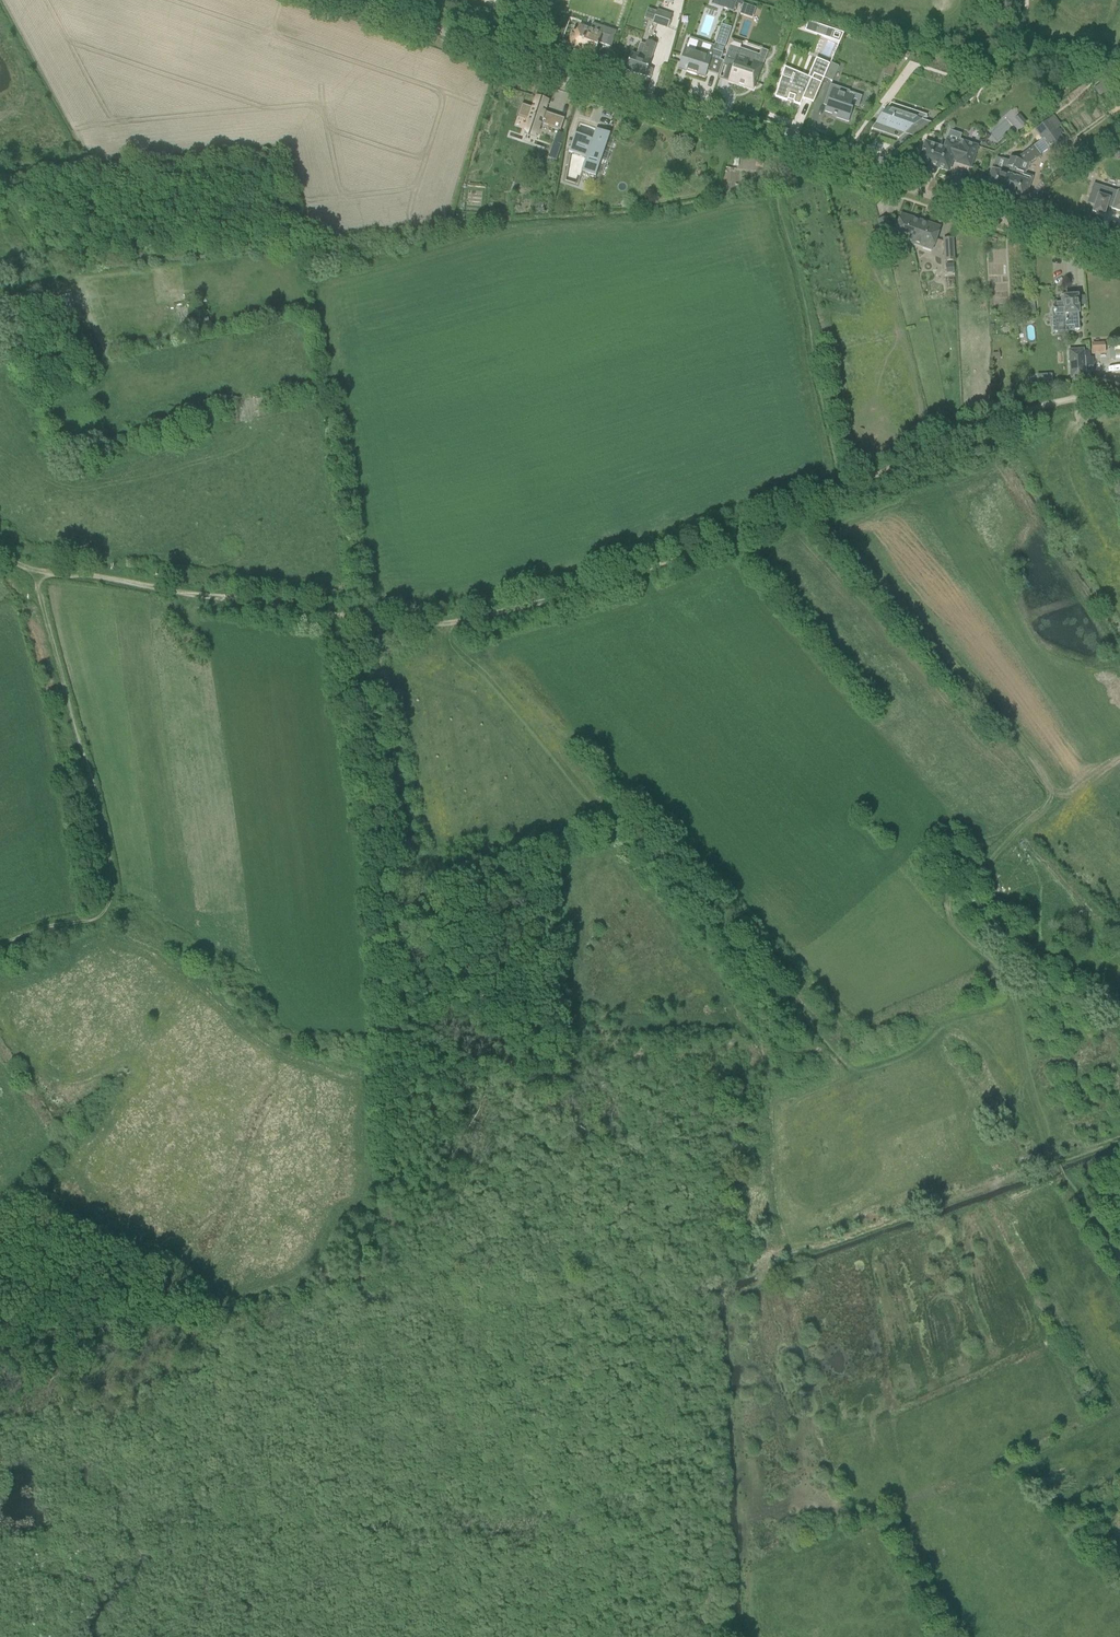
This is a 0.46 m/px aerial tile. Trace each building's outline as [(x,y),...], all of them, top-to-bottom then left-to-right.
[(723,9),(733,12),(736,4),(737,0),(726,0),(723,9)] [(742,6),(740,13),(745,14),(746,14),(751,16),(753,10),(754,8),(743,4),(742,6)] [(653,23),(667,28),(671,15),(658,10),(653,23)] [(731,28),(721,24),(712,53),(699,49),(697,52),(685,48),(678,69),(682,71),(686,72),(698,76),(699,74),(706,76),(707,72),(718,76),(723,63),(723,61),(720,60),(723,53),(716,51),(718,45),(725,47),(731,28)] [(816,33),(831,38),(833,30),(819,25),(816,33)] [(569,43),(567,49),(570,50),(569,51),(575,53),(576,52),(578,52),(578,51),(587,54),(585,57),(593,59),(599,44),(601,45),(608,48),(611,38),(604,35),(590,30),(585,29),(583,28),(582,31),(578,29),(577,34),(572,32),(569,43)] [(723,61),(723,63),(724,63),(733,67),(729,80),(738,83),(747,86),(748,83),(755,85),(762,66),(757,64),(760,56),(740,49),(742,43),(731,39),(723,61)] [(624,59),(621,69),(650,78),(653,69),(648,68),(655,44),(647,41),(646,45),(640,43),(636,55),(632,53),(629,61),(624,59)] [(890,56),(888,62),(896,65),(898,59),(890,56)] [(830,64),(816,58),(807,80),(794,76),(794,75),(793,75),(791,80),(783,77),(780,88),(778,87),(775,97),(787,101),(787,100),(793,102),(793,103),(800,105),(802,99),(813,103),(821,84),(811,79),(814,73),(824,78),(830,64)] [(831,63),(824,78),(832,82),(839,67),(831,63)] [(850,91),(831,85),(824,104),(827,105),(825,112),(837,116),(836,118),(848,122),(853,109),(850,108),(853,98),(848,96),(850,91)] [(522,104),(518,116),(528,120),(525,130),(537,134),(540,124),(560,131),(565,118),(544,111),(548,101),(536,97),(532,107),(522,104)] [(934,124),(887,108),(875,124),(904,134),(909,130),(920,134),(934,124)] [(1015,119),(1023,129),(1028,124),(1020,115),(1015,119)] [(1049,120),(1034,130),(1042,140),(1056,129),(1049,120)] [(596,177),(610,134),(596,129),(592,139),(575,134),(568,152),(586,158),(581,172),(596,177)] [(1056,129),(1042,140),(1049,149),(1050,151),(1064,140),(1060,135),(1056,129)] [(557,132),(548,158),(556,161),(562,145),(560,144),(564,134),(557,132)] [(962,148),(957,146),(957,144),(947,141),(944,150),(936,147),(936,146),(925,143),(919,161),(949,171),(953,158),(958,159),(957,163),(970,167),(977,146),(964,142),(962,148)] [(1016,159),(1005,192),(1025,199),(1031,182),(1030,182),(1032,177),(1025,175),(1026,172),(1027,171),(1030,163),(1041,156),(1040,155),(1034,146),(1033,146),(1016,159)] [(1003,159),(999,172),(991,169),(986,185),(994,187),(993,188),(1005,192),(1016,159),(1010,157),(1009,161),(1003,159)] [(757,159),(755,167),(763,169),(765,162),(757,159)] [(1119,212),(1119,191),(1118,190),(1117,193),(1094,185),(1088,202),(1094,204),(1092,213),(1104,217),(1108,206),(1112,207),(1111,209),(1119,212)] [(893,237),(892,242),(903,246),(904,241),(913,244),(920,221),(901,215),(897,225),(893,237)] [(887,218),(878,221),(883,237),(891,235),(887,218)] [(920,221),(913,244),(932,250),(936,238),(940,228),(920,221)] [(954,260),(952,239),(944,239),(945,261),(954,260)] [(953,263),(945,264),(946,273),(954,273),(953,263)] [(1055,309),(1053,309),(1054,313),(1055,313),(1056,323),(1065,322),(1066,327),(1074,326),(1074,330),(1079,329),(1078,313),(1078,305),(1077,296),(1076,296),(1076,294),(1070,294),(1070,296),(1064,296),(1064,301),(1065,303),(1055,304),(1055,308),(1055,309)] [(1105,343),(1092,343),(1092,354),(1105,353),(1105,343)] [(1083,348),(1068,349),(1070,379),(1085,378),(1085,377),(1084,351),(1083,348)] [(1089,350),(1084,351),(1085,377),(1091,376),(1091,372),(1094,372),(1093,357),(1090,358),(1089,350)] [(1052,380),(1037,381),(1038,391),(1053,390),(1053,388),(1052,380)]
